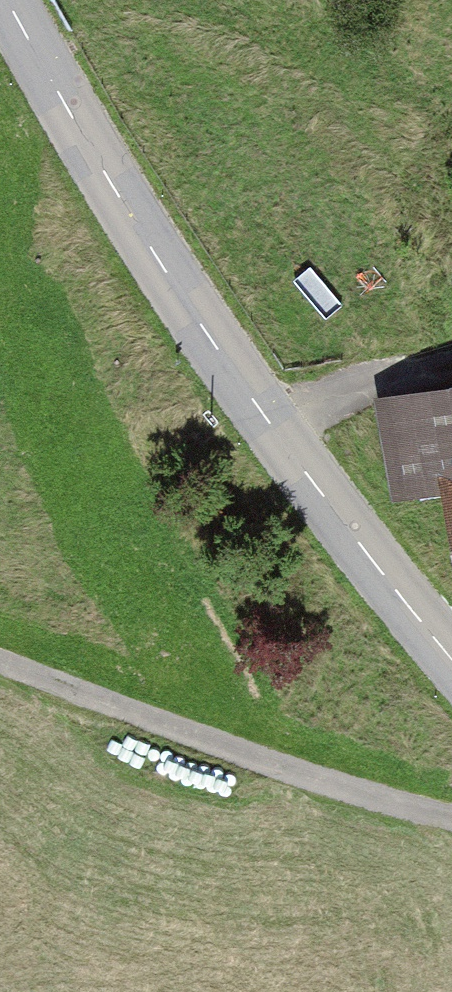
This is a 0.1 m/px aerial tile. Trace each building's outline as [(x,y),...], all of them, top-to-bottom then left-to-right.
[(395,399),(416,503),(445,498),(451,532),(451,388),(395,399)]
